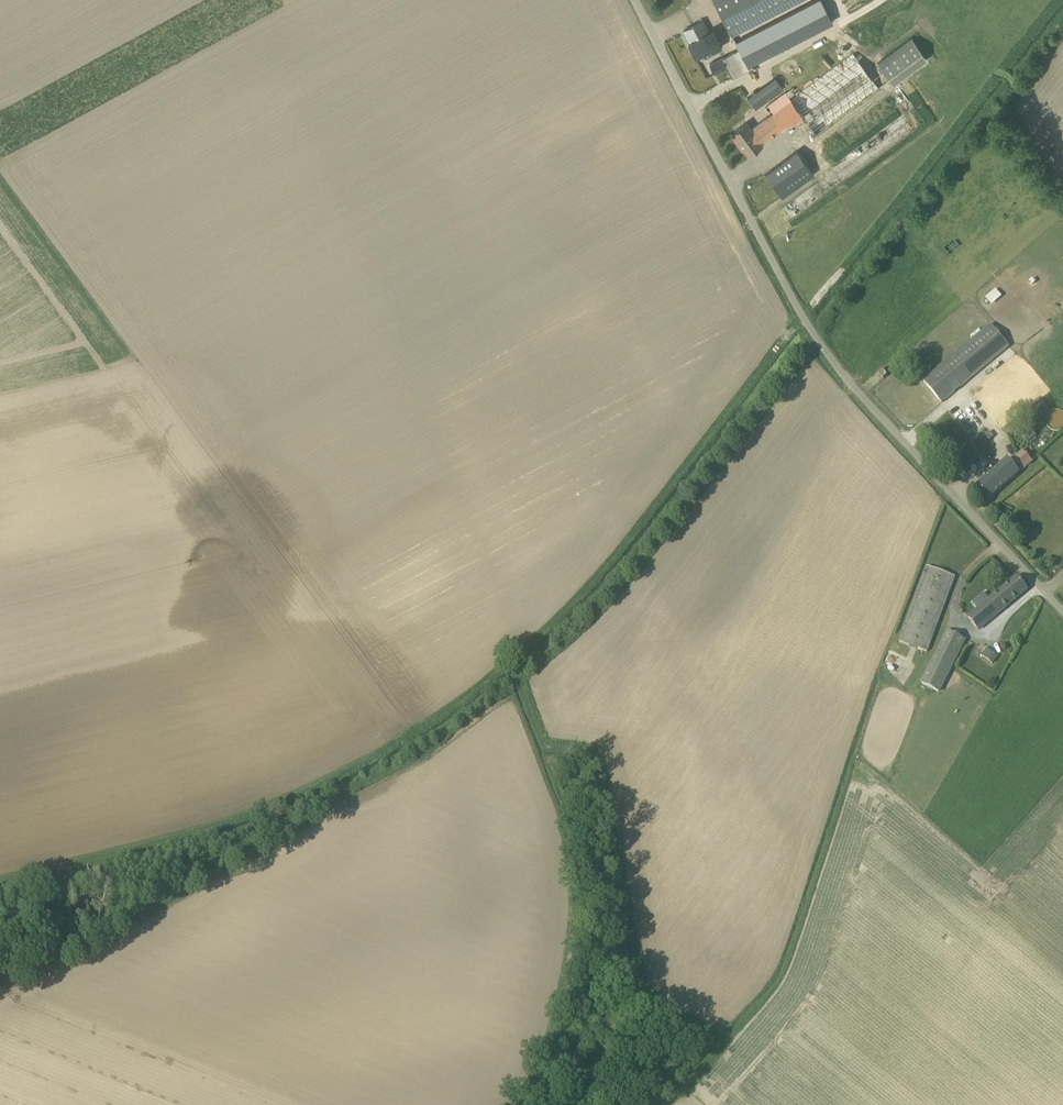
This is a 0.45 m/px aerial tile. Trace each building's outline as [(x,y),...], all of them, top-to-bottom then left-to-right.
[(732,36),(801,0),(713,0),(732,36)] [(748,33),(746,29),(732,37),(738,49),(721,58),(722,58),(710,64),(715,73),(727,67),(732,78),(754,67),(751,62),(822,25),(809,1),(748,33)] [(702,20),(683,30),(690,42),(688,43),(692,49),(690,50),(694,56),(695,56),(696,57),(703,52),(705,55),(721,46),(712,30),(709,32),(702,20)] [(927,59),(913,41),(911,38),(877,63),(893,84),(927,59)] [(817,135),(880,89),(853,53),(798,93),(793,87),(750,119),(754,125),(751,128),(747,122),(734,131),(736,133),(732,137),(742,150),(743,149),(748,155),(763,144),(762,143),(789,123),(791,127),(803,117),(817,135)] [(755,109),(783,89),(775,78),(747,98),(755,109)] [(782,197),(791,191),(814,174),(797,151),(765,174),(782,197)] [(941,403),(966,383),(979,399),(1023,364),(991,325),(923,380),(941,403)] [(883,379),(888,375),(882,369),(878,373),(883,379)] [(1059,408),(1047,415),(1054,427),(1062,421),(1062,415),(1059,408)] [(1009,461),(1007,459),(977,486),(989,500),(1020,473),(1033,462),(1023,451),(1009,461)] [(927,652),(951,587),(955,577),(927,567),(900,642),(927,652)] [(978,631),(1027,590),(1017,577),(968,618),(978,631)] [(940,693),(966,640),(946,630),(920,683),(940,693)] [(976,684),(978,682),(998,657),(987,648),(965,675),(976,684)]
